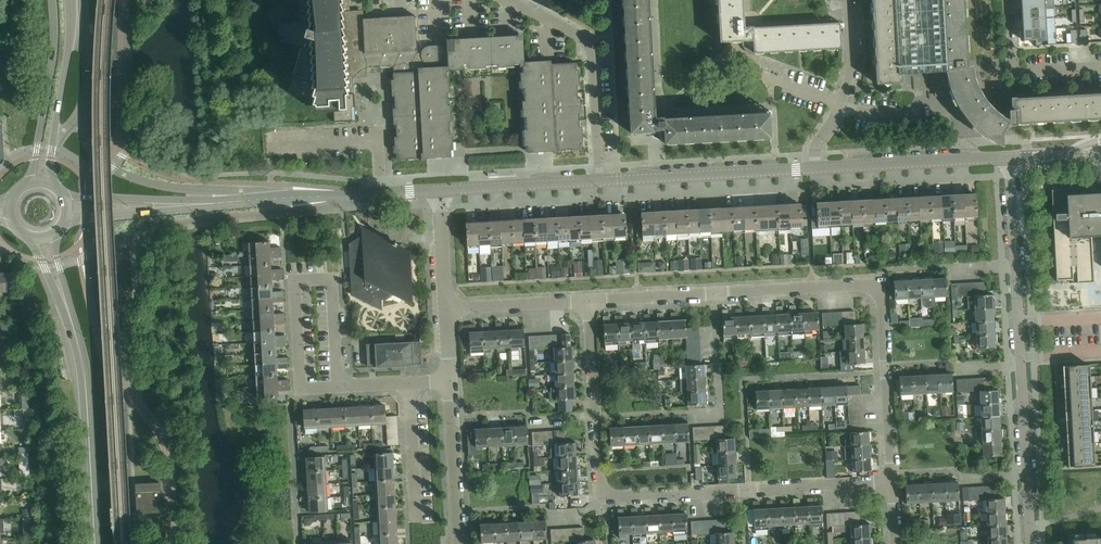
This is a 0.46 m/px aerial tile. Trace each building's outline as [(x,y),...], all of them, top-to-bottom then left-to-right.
[(279,24),(280,42),(301,48),(288,93),(295,92),(295,98),(315,97),(316,106),(330,106),(331,110),(333,110),(334,122),(356,121),(353,78),(360,78),(360,69),(365,69),(362,22),(357,23),(356,11),(350,11),(349,0),(299,0),(301,23),(279,24)] [(630,133),(653,132),(653,131),(664,130),(665,144),(770,138),(768,113),(750,114),(750,117),(664,122),(663,117),(652,118),(645,0),(623,0),(630,133)] [(719,43),(729,42),(742,41),(743,44),(744,46),(745,48),(746,49),(749,51),(751,51),(754,51),(754,53),(756,53),(841,48),(839,23),(838,23),(839,26),(753,31),(753,27),(741,27),(740,15),(743,15),(742,0),(717,0),(719,43)] [(988,103),(981,95),(974,79),(971,66),(968,67),(967,61),(967,52),(964,52),(963,36),(966,36),(965,17),(962,17),(961,1),(964,1),(964,0),(872,0),(872,8),(876,84),(902,83),(901,74),(922,73),(933,72),(934,90),(949,89),(949,90),(950,91),(948,91),(955,106),(956,106),(964,117),(972,127),(971,128),(984,138),(985,137),(985,138),(996,144),(1003,147),(1002,134),(1007,124),(1006,102),(988,103)] [(1021,9),(1045,8),(1045,0),(1021,0),(1021,9)] [(1045,8),(1021,9),(1022,19),(1046,18),(1045,8)] [(416,16),(362,19),(362,22),(365,69),(393,67),(394,73),(393,73),(393,74),(419,73),(417,53),(416,16)] [(1046,18),(1022,19),(1023,30),(1046,28),(1046,18)] [(1046,28),(1023,30),(1023,41),(1035,40),(1035,46),(1048,45),(1047,45),(1046,28)] [(447,40),(447,41),(446,41),(446,40),(447,45),(430,46),(428,46),(427,46),(426,47),(425,47),(424,48),(423,49),(422,50),(422,51),(421,52),(417,53),(419,73),(446,71),(449,71),(458,70),(464,70),(464,67),(520,64),(520,67),(523,67),(524,67),(524,62),(522,36),(453,39),(447,40)] [(523,67),(527,138),(527,153),(581,150),(576,63),(551,64),(551,61),(524,62),(524,67),(523,67)] [(419,73),(393,74),(398,160),(451,157),(446,71),(419,73)] [(1035,123),(1100,119),(1100,97),(1006,102),(1007,124),(1009,125),(1010,125),(1012,125),(1013,125),(1014,125),(1016,124),(1018,124),(1035,123)] [(927,119),(928,128),(937,128),(936,119),(927,119)] [(1089,194),(1088,188),(1051,190),(1056,281),(1073,280),(1072,271),(1076,271),(1077,284),(1094,283),(1091,237),(1100,236),(1100,194),(1089,194)] [(975,194),(964,195),(965,217),(965,220),(976,219),(976,210),(977,210),(977,207),(976,207),(975,194)] [(964,195),(952,196),(953,218),(965,217),(964,195)] [(941,196),(930,197),(931,219),(942,218),(941,196)] [(952,196),(941,196),(942,218),(953,218),(952,196)] [(930,197),(918,198),(920,219),(931,219),(930,197)] [(907,198),(896,199),(897,221),(908,220),(907,198)] [(918,198),(907,198),(908,220),(920,219),(918,198)] [(896,199),(885,200),(886,221),(897,221),(896,199)] [(873,200),(862,201),(863,223),(863,226),(875,225),(874,222),(873,200)] [(885,200),(873,200),(874,222),(886,221),(885,200)] [(862,201),(851,202),(852,223),(863,223),(862,201)] [(840,202),(828,203),(829,225),(830,228),(841,227),(841,224),(840,202)] [(851,202),(840,202),(841,224),(852,223),(851,202)] [(829,225),(828,203),(817,204),(817,216),(817,219),(818,225),(829,225)] [(788,205),(777,206),(778,228),(789,227),(788,205)] [(800,205),(788,205),(789,227),(801,226),(801,220),(801,217),(800,205)] [(766,206),(754,207),(756,229),(767,228),(766,206)] [(777,206),(766,206),(767,228),(778,228),(777,206)] [(754,207),(743,208),(744,229),(756,229),(754,207)] [(732,208),(721,209),(722,231),(733,230),(732,208)] [(743,208),(732,208),(733,230),(744,229),(743,208)] [(709,210),(711,237),(711,238),(722,237),(722,231),(721,209),(709,210)] [(687,211),(688,233),(688,238),(700,237),(698,210),(687,211)] [(709,210),(698,210),(700,237),(700,238),(711,237),(709,210)] [(687,211),(675,212),(677,233),(688,233),(687,211)] [(664,212),(653,213),(654,235),(665,234),(664,212)] [(675,212),(664,212),(665,234),(666,240),(677,240),(677,233),(675,212)] [(653,213),(641,214),(642,226),(641,226),(641,229),(642,229),(642,235),(643,242),(654,241),(654,235),(653,213)] [(613,215),(602,216),(603,238),(614,237),(613,215)] [(613,215),(614,237),(614,240),(626,239),(625,230),(626,230),(626,227),(625,227),(625,215),(613,215)] [(590,216),(579,217),(580,239),(592,238),(590,216)] [(590,216),(592,238),(592,241),(603,241),(603,238),(602,216),(590,216)] [(579,217),(568,218),(569,239),(580,239),(579,217)] [(545,219),(546,241),(547,244),(558,243),(558,240),(557,218),(545,219)] [(568,218),(557,218),(558,240),(569,239),(568,218)] [(545,219),(534,220),(535,241),(546,241),(545,219)] [(523,220),(511,221),(513,243),(524,242),(523,220)] [(534,220),(523,220),(524,242),(535,241),(534,220)] [(511,221),(500,222),(501,243),(513,243),(511,221)] [(489,222),(478,223),(479,245),(490,244),(489,222)] [(500,222),(489,222),(490,244),(501,243),(500,222)] [(479,245),(478,223),(466,224),(467,236),(466,236),(466,239),(467,239),(467,245),(479,245)] [(361,236),(348,244),(350,265),(351,295),(379,309),(380,308),(382,307),(381,297),(390,292),(395,294),(399,296),(410,289),(408,252),(395,246),(396,245),(396,244),(394,243),(393,243),(372,233),(364,238),(361,236)] [(249,243),(249,254),(281,252),(280,247),(270,248),(269,242),(249,243)] [(281,252),(249,254),(250,265),(271,264),(270,258),(281,258),(281,252)] [(842,255),(834,255),(834,264),(843,264),(842,255)] [(582,261),(573,261),(574,273),(575,273),(583,272),(582,261)] [(586,261),(583,261),(584,272),(585,272),(593,272),(593,261),(586,261)] [(629,261),(617,262),(618,274),(629,273),(629,261)] [(689,261),(678,262),(679,270),(689,270),(689,261)] [(701,261),(691,261),(691,269),(702,269),(701,261)] [(602,263),(593,263),(594,275),(603,274),(602,263)] [(271,264),(250,265),(250,276),(282,275),(282,269),(271,270),(271,264)] [(545,265),(537,265),(537,267),(538,277),(546,277),(545,267),(545,265)] [(492,281),(491,266),(480,267),(481,281),(492,281)] [(568,267),(560,267),(560,275),(568,275),(568,267)] [(537,270),(528,271),(529,278),(537,278),(537,270)] [(0,273),(0,292),(11,291),(10,272),(0,273)] [(282,275),(250,276),(251,287),(272,286),(271,281),(282,280),(282,275)] [(925,278),(925,280),(920,280),(921,299),(927,299),(927,308),(934,307),(934,298),(933,279),(933,277),(925,278)] [(938,277),(938,279),(933,279),(934,298),(947,298),(946,277),(938,277)] [(912,279),(912,281),(907,281),(908,300),(921,299),(920,280),(920,278),(912,279)] [(907,279),(899,279),(899,281),(893,282),(894,289),(894,300),(908,300),(907,281),(907,279)] [(272,286),(251,287),(252,298),(283,297),(283,292),(272,292),(272,286)] [(978,296),(973,296),(974,309),(993,308),(993,303),(995,303),(994,295),(984,295),(978,296)] [(283,297),(252,298),(252,310),(273,308),(273,303),(283,302),(283,297)] [(803,305),(803,313),(804,330),(804,331),(804,334),(818,333),(817,313),(809,313),(809,305),(803,305)] [(776,307),(776,315),(777,332),(777,336),(791,335),(791,331),(790,314),(782,315),(782,306),(776,307)] [(789,306),(790,314),(791,331),(791,335),(804,334),(804,331),(804,330),(803,313),(796,314),(795,306),(789,306)] [(762,308),(763,316),(764,333),(764,337),(777,336),(777,332),(776,315),(769,315),(768,307),(762,308)] [(273,308),(252,310),(253,321),(284,319),(284,314),(273,314),(273,308)] [(749,308),(749,317),(750,317),(750,334),(750,337),(764,337),(764,333),(763,316),(755,316),(755,308),(749,308)] [(993,308),(974,309),(975,322),(994,321),(993,316),(995,316),(995,308),(993,308)] [(735,309),(736,317),(737,334),(737,338),(750,337),(750,334),(750,317),(749,317),(742,317),(741,309),(735,309)] [(736,317),(728,318),(728,310),(722,310),(723,339),(737,338),(737,334),(736,317)] [(657,314),(657,322),(658,322),(659,339),(658,339),(658,343),(672,342),(672,338),(671,321),(663,321),(663,313),(657,314)] [(670,313),(671,321),(672,338),(672,342),(686,341),(686,335),(685,328),(685,320),(677,321),(676,313),(670,313)] [(643,314),(644,323),(645,340),(645,343),(658,343),(658,339),(659,339),(658,322),(657,322),(650,322),(649,314),(643,314)] [(630,315),(630,323),(631,323),(631,340),(631,344),(645,343),(645,340),(644,323),(636,323),(636,315),(630,315)] [(616,316),(617,324),(618,341),(618,345),(631,344),(631,340),(631,323),(630,323),(623,324),(622,316),(616,316)] [(617,324),(609,325),(609,317),(603,317),(604,346),(618,345),(618,341),(617,324)] [(284,319),(253,321),(254,332),(274,331),(274,325),(285,324),(284,319)] [(994,321),(975,322),(975,335),(994,334),(994,329),(996,329),(996,321),(994,321)] [(509,322),(509,330),(510,330),(511,347),(510,347),(511,351),(525,350),(523,330),(515,330),(515,322),(509,322)] [(482,324),(482,332),(483,332),(484,349),(483,349),(484,353),(497,352),(497,348),(496,331),(488,332),(488,323),(482,324)] [(495,323),(496,331),(497,348),(497,352),(511,351),(510,347),(511,347),(510,330),(509,330),(502,331),(501,323),(495,323)] [(483,332),(482,332),(475,332),(474,324),(468,325),(470,354),(484,353),(483,349),(484,349),(483,332)] [(864,324),(855,324),(849,325),(843,325),(844,338),(863,337),(863,332),(865,332),(864,324)] [(274,331),(254,332),(254,343),(286,341),(285,336),(275,336),(274,331)] [(570,334),(561,335),(562,348),(570,347),(570,334)] [(994,334),(975,335),(976,348),(995,347),(995,342),(997,342),(996,334),(994,334)] [(863,337),(844,338),(845,351),(864,350),(863,345),(865,345),(865,337),(863,337)] [(286,341),(254,343),(255,354),(276,353),(275,347),(286,346),(286,341)] [(367,368),(404,366),(408,366),(415,369),(417,365),(422,365),(420,341),(366,345),(367,368)] [(553,356),(548,356),(548,362),(553,362),(572,360),(572,355),(574,355),(573,347),(570,347),(562,348),(555,348),(552,348),(553,356)] [(845,351),(839,351),(840,371),(855,371),(854,364),(864,363),(864,358),(866,358),(866,350),(864,350),(845,351)] [(276,353),(255,354),(255,365),(287,363),(287,358),(276,359),(276,353)] [(553,362),(554,375),(573,373),(572,368),(574,368),(574,360),(572,360),(553,362)] [(287,363),(255,365),(256,376),(277,375),(276,369),(287,368),(287,363)] [(680,379),(679,379),(704,378),(704,373),(706,372),(706,365),(685,366),(679,367),(680,379)] [(1089,365),(1062,366),(1063,378),(1089,377),(1089,365)] [(943,372),(943,374),(938,375),(939,394),(953,393),(951,372),(943,372)] [(573,373),(554,375),(555,388),(574,386),(573,381),(575,381),(575,373),(573,373)] [(917,376),(912,376),(913,395),(926,394),(925,375),(925,373),(917,374),(917,376)] [(930,375),(925,375),(926,394),(939,394),(938,375),(938,373),(930,373),(930,375)] [(912,374),(904,375),(904,377),(899,377),(900,396),(913,395),(912,376),(912,374)] [(277,375),(256,376),(257,387),(288,385),(288,380),(277,381),(277,375)] [(704,378),(679,379),(680,393),(686,392),(705,391),(705,386),(707,385),(706,377),(704,378)] [(1089,377),(1063,378),(1064,389),(1090,388),(1089,377)] [(536,378),(529,379),(529,387),(537,387),(536,378)] [(839,385),(839,387),(834,387),(835,406),(848,405),(848,402),(847,395),(860,395),(860,386),(847,387),(847,384),(839,385)] [(288,385),(257,387),(257,399),(262,398),(262,405),(277,404),(277,397),(278,397),(278,391),(288,391),(288,385)] [(826,386),(826,388),(821,388),(820,388),(822,407),(835,406),(834,387),(834,385),(826,386)] [(555,388),(550,388),(551,401),(558,401),(559,412),(572,411),(572,400),(576,400),(576,399),(574,399),(574,394),(576,394),(575,386),(574,386),(555,388)] [(813,388),(808,389),(807,389),(809,407),(822,407),(820,388),(821,388),(821,386),(813,386),(813,388)] [(787,390),(782,390),(781,390),(783,409),(796,408),(794,389),(795,389),(795,387),(787,388),(787,390)] [(800,387),(800,389),(795,389),(794,389),(796,408),(809,407),(807,389),(808,389),(808,387),(800,387)] [(774,389),(774,391),(769,391),(768,391),(770,410),(783,409),(781,390),(782,390),(782,388),(774,389)] [(1090,388),(1064,389),(1064,400),(1091,399),(1090,388)] [(769,389),(761,389),(761,391),(755,392),(756,410),(770,410),(768,391),(769,391),(769,389)] [(686,392),(687,405),(706,404),(706,399),(708,398),(707,390),(705,391),(686,392)] [(999,390),(990,391),(983,391),(978,391),(979,404),(998,404),(998,403),(998,398),(1000,398),(999,390)] [(1091,399),(1064,400),(1065,411),(1091,410),(1091,399)] [(998,404),(979,404),(980,417),(999,417),(999,416),(999,411),(1000,411),(1000,403),(998,403),(998,404)] [(371,406),(357,407),(359,426),(372,425),(371,406)] [(385,406),(371,406),(372,425),(386,424),(386,422),(385,417),(385,406)] [(357,407),(344,408),(345,426),(359,426),(357,407)] [(344,408),(331,409),(332,427),(345,426),(344,408)] [(318,428),(317,409),(303,410),(304,429),(305,429),(305,434),(318,434),(318,428)] [(331,409),(317,409),(318,428),(332,427),(331,409)] [(1091,410),(1065,411),(1066,423),(1092,421),(1091,410)] [(999,417),(980,417),(981,430),(1000,430),(1000,429),(999,424),(1001,424),(1001,416),(999,416),(999,417)] [(1092,421),(1066,423),(1066,434),(1093,432),(1092,421)] [(667,425),(662,425),(661,425),(663,444),(676,443),(674,424),(675,424),(675,422),(667,423),(667,425)] [(680,422),(680,424),(675,424),(674,424),(676,443),(689,443),(688,422),(680,422)] [(654,424),(654,426),(649,426),(648,426),(650,445),(663,444),(661,425),(662,425),(662,423),(654,424)] [(519,427),(514,427),(515,445),(527,444),(527,445),(528,445),(527,424),(519,425),(519,427)] [(641,426),(636,427),(635,427),(636,446),(650,445),(648,426),(649,426),(649,424),(641,424),(641,426)] [(506,428),(501,428),(502,446),(515,445),(514,427),(514,425),(506,426),(506,428)] [(628,427),(623,428),(622,428),(623,446),(636,446),(635,427),(636,427),(636,425),(628,425),(628,427)] [(493,428),(488,429),(487,429),(489,447),(502,446),(501,428),(501,426),(493,426),(493,428)] [(623,428),(623,426),(615,426),(615,428),(609,428),(610,447),(623,446),(622,428),(623,428)] [(475,429),(475,427),(474,427),(476,455),(482,455),(482,447),(489,447),(487,429),(488,429),(488,427),(480,427),(480,429),(475,429)] [(1000,430),(981,430),(981,443),(1000,443),(1000,442),(1000,437),(1002,437),(1002,429),(1000,429),(1000,430)] [(850,440),(845,440),(845,446),(850,446),(869,445),(869,444),(869,439),(871,439),(870,431),(849,432),(850,440)] [(1093,432),(1066,434),(1067,445),(1093,443),(1093,432)] [(726,439),(719,439),(715,439),(716,453),(735,451),(734,446),(736,446),(736,438),(726,439)] [(1000,443),(981,443),(982,457),(1001,456),(1001,450),(1003,450),(1002,442),(1000,442),(1000,443)] [(577,443),(565,443),(559,444),(556,444),(556,457),(575,456),(575,451),(577,451),(577,443)] [(1093,443),(1067,445),(1067,456),(1094,454),(1093,443)] [(869,445),(850,446),(851,459),(870,458),(870,457),(869,452),(871,452),(871,444),(869,444),(869,445)] [(735,451),(716,453),(717,466),(735,464),(735,459),(737,459),(737,451),(735,451)] [(374,454),(375,468),(393,467),(392,453),(374,454)] [(20,454),(21,478),(29,478),(28,454),(20,454)] [(1094,454),(1067,456),(1068,468),(1094,466),(1094,454)] [(575,456),(556,457),(557,470),(576,469),(576,464),(578,464),(577,456),(575,456)] [(306,458),(307,472),(325,470),(325,457),(306,458)] [(870,458),(851,459),(852,472),(870,471),(870,465),(872,465),(872,457),(870,457),(870,458)] [(735,464),(717,466),(717,479),(719,479),(730,478),(736,478),(736,472),(738,472),(737,464),(735,464)] [(393,467),(375,468),(375,481),(394,480),(393,467)] [(576,469),(557,470),(558,483),(577,482),(577,477),(579,477),(578,469),(576,469)] [(325,470),(307,472),(308,485),(326,484),(325,470)] [(539,477),(530,477),(530,485),(540,484),(539,477)] [(394,480),(375,481),(376,494),(395,493),(394,480)] [(950,483),(945,483),(944,483),(945,502),(946,506),(952,506),(951,502),(959,501),(958,480),(950,481),(950,483)] [(937,483),(932,484),(931,484),(932,503),(945,502),(944,483),(945,483),(945,481),(937,481),(937,483)] [(160,482),(136,484),(135,484),(137,514),(161,512),(160,482)] [(577,482),(558,483),(559,497),(580,495),(578,495),(577,490),(579,490),(579,482),(577,482)] [(924,482),(924,484),(919,484),(918,485),(919,503),(932,503),(931,484),(932,484),(932,482),(924,482)] [(918,485),(919,484),(919,483),(911,483),(911,485),(905,485),(906,504),(919,503),(918,485)] [(326,484),(308,485),(308,498),(327,497),(326,484)] [(540,484),(530,485),(531,493),(543,492),(542,484),(540,484)] [(395,493),(376,494),(377,508),(395,507),(395,493)] [(327,497),(308,498),(309,512),(328,511),(327,497)] [(807,498),(807,507),(808,507),(808,524),(808,527),(823,526),(821,506),(813,506),(813,498),(807,498)] [(996,499),(989,499),(985,500),(985,513),(1004,512),(1004,511),(1004,506),(1006,506),(1006,498),(996,499)] [(793,499),(794,507),(795,525),(795,528),(808,527),(808,524),(808,507),(807,507),(800,507),(799,499),(793,499)] [(766,501),(767,509),(768,526),(768,530),(781,529),(781,525),(782,525),(781,508),(780,508),(773,508),(772,500),(766,501)] [(780,500),(780,508),(781,508),(782,525),(781,525),(781,529),(795,528),(795,525),(794,507),(786,508),(786,500),(780,500)] [(767,509),(759,509),(759,501),(753,501),(754,531),(768,530),(768,526),(767,509)] [(671,506),(672,514),(673,531),(673,535),(687,534),(686,514),(678,514),(677,506),(671,506)] [(395,507),(377,508),(378,521),(396,520),(395,507)] [(644,508),(645,516),(646,533),(646,537),(659,536),(659,532),(659,515),(658,515),(651,516),(650,507),(644,508)] [(658,507),(658,515),(659,515),(659,532),(659,536),(673,535),(673,531),(672,514),(664,515),(664,507),(658,507)] [(631,509),(631,517),(632,517),(632,534),(632,537),(646,537),(646,533),(645,516),(637,516),(637,508),(631,509)] [(632,517),(631,517),(624,517),(623,509),(617,509),(619,538),(632,537),(632,534),(632,517)] [(1004,512),(985,513),(986,526),(1005,525),(1005,524),(1005,519),(1007,519),(1006,511),(1004,511),(1004,512)] [(959,514),(946,515),(946,519),(947,523),(960,522),(959,514)] [(537,522),(532,522),(533,541),(546,540),(545,519),(537,520),(537,522)] [(396,520),(378,521),(378,535),(397,534),(396,520)] [(524,522),(519,523),(520,542),(533,541),(532,522),(532,520),(524,520),(524,522)] [(498,524),(493,524),(494,543),(507,542),(506,523),(506,521),(498,522),(498,524)] [(511,523),(506,523),(507,542),(520,542),(519,523),(519,521),(511,521),(511,523)] [(480,525),(480,523),(481,543),(494,543),(493,524),(493,522),(485,523),(485,525),(480,525)] [(853,525),(850,525),(850,539),(869,537),(869,532),(871,532),(871,524),(860,525),(853,525)] [(1005,525),(986,526),(987,539),(1006,538),(1006,537),(1005,532),(1007,532),(1007,524),(1005,524),(1005,525)] [(714,533),(714,543),(733,543),(733,540),(735,540),(735,532),(724,533),(718,533),(714,533)] [(378,535),(379,543),(398,543),(397,534),(378,535)]
